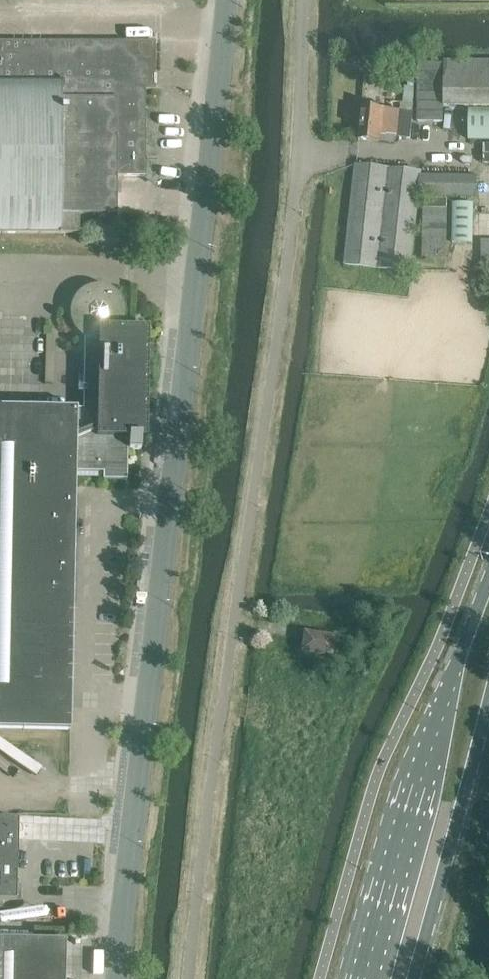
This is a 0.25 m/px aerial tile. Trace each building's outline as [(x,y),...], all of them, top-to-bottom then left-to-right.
[(79,233),(79,214),(117,214),(117,176),(145,176),(146,90),(155,90),(155,89),(145,89),(145,42),(155,42),(155,41),(0,41),(0,233),(79,233)] [(445,60),(444,107),(488,107),(488,61),(445,60)] [(444,63),(419,63),(418,122),(443,122),(444,63)] [(413,113),(361,107),(358,139),(394,143),(395,137),(409,138),(413,113)] [(469,109),(468,139),(488,140),(488,109),(469,109)] [(421,172),(356,165),(345,265),(411,272),(419,196),(421,175),(421,172)] [(478,176),(421,175),(419,196),(478,196),(478,176)] [(473,203),(453,203),(452,243),(473,243),(473,203)] [(448,207),(425,207),(426,258),(449,257),(448,207)] [(90,287),(85,289),(81,291),(77,295),(74,299),(70,308),(70,318),(74,328),(81,335),(83,337),(85,338),(83,410),(76,410),(76,409),(30,408),(30,409),(0,409),(0,407),(0,729),(70,730),(74,535),(75,472),(103,472),(103,479),(104,479),(126,480),(127,460),(127,449),(129,449),(129,450),(141,450),(141,435),(141,428),(141,427),(139,425),(138,425),(138,412),(142,412),(144,331),(120,331),(122,327),(123,325),(124,323),(125,321),(126,311),(123,301),(117,293),(109,288),(106,287),(104,286),(101,285),(97,285),(93,286),(90,287)] [(333,637),(304,633),(302,651),(331,655),(333,637)] [(16,902),(17,821),(0,821),(0,901),(16,902)] [(66,940),(0,939),(0,978),(65,978),(66,940)]
